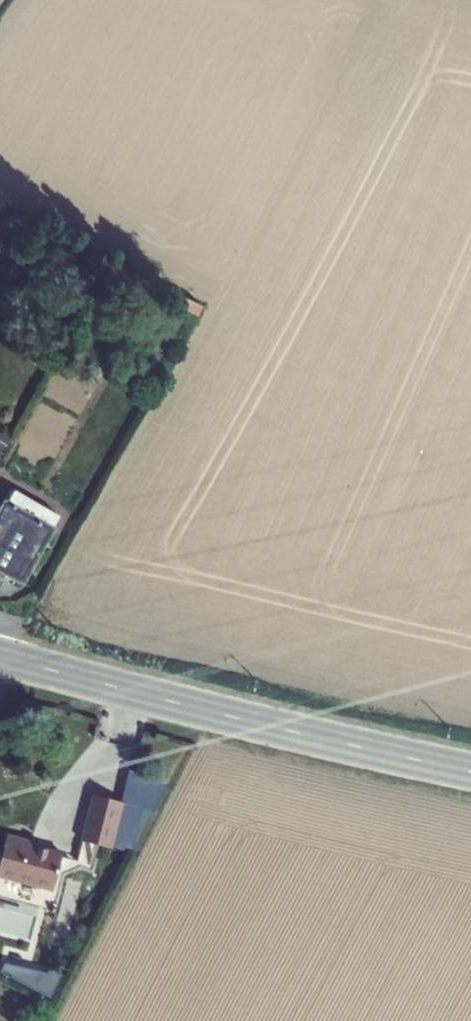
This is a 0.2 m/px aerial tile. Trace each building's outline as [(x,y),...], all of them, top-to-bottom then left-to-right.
[(181,297),(176,307),(196,316),(200,307),(181,297)] [(0,504),(0,574),(21,586),(55,528),(52,527),(58,517),(13,491),(7,502),(3,500),(0,504)] [(91,795),(79,840),(111,848),(114,835),(129,838),(137,807),(122,803),(91,795)] [(51,891),(61,853),(29,844),(30,840),(5,834),(2,849),(0,848),(0,878),(51,891)] [(38,913),(0,905),(0,927),(33,934),(38,913)]
